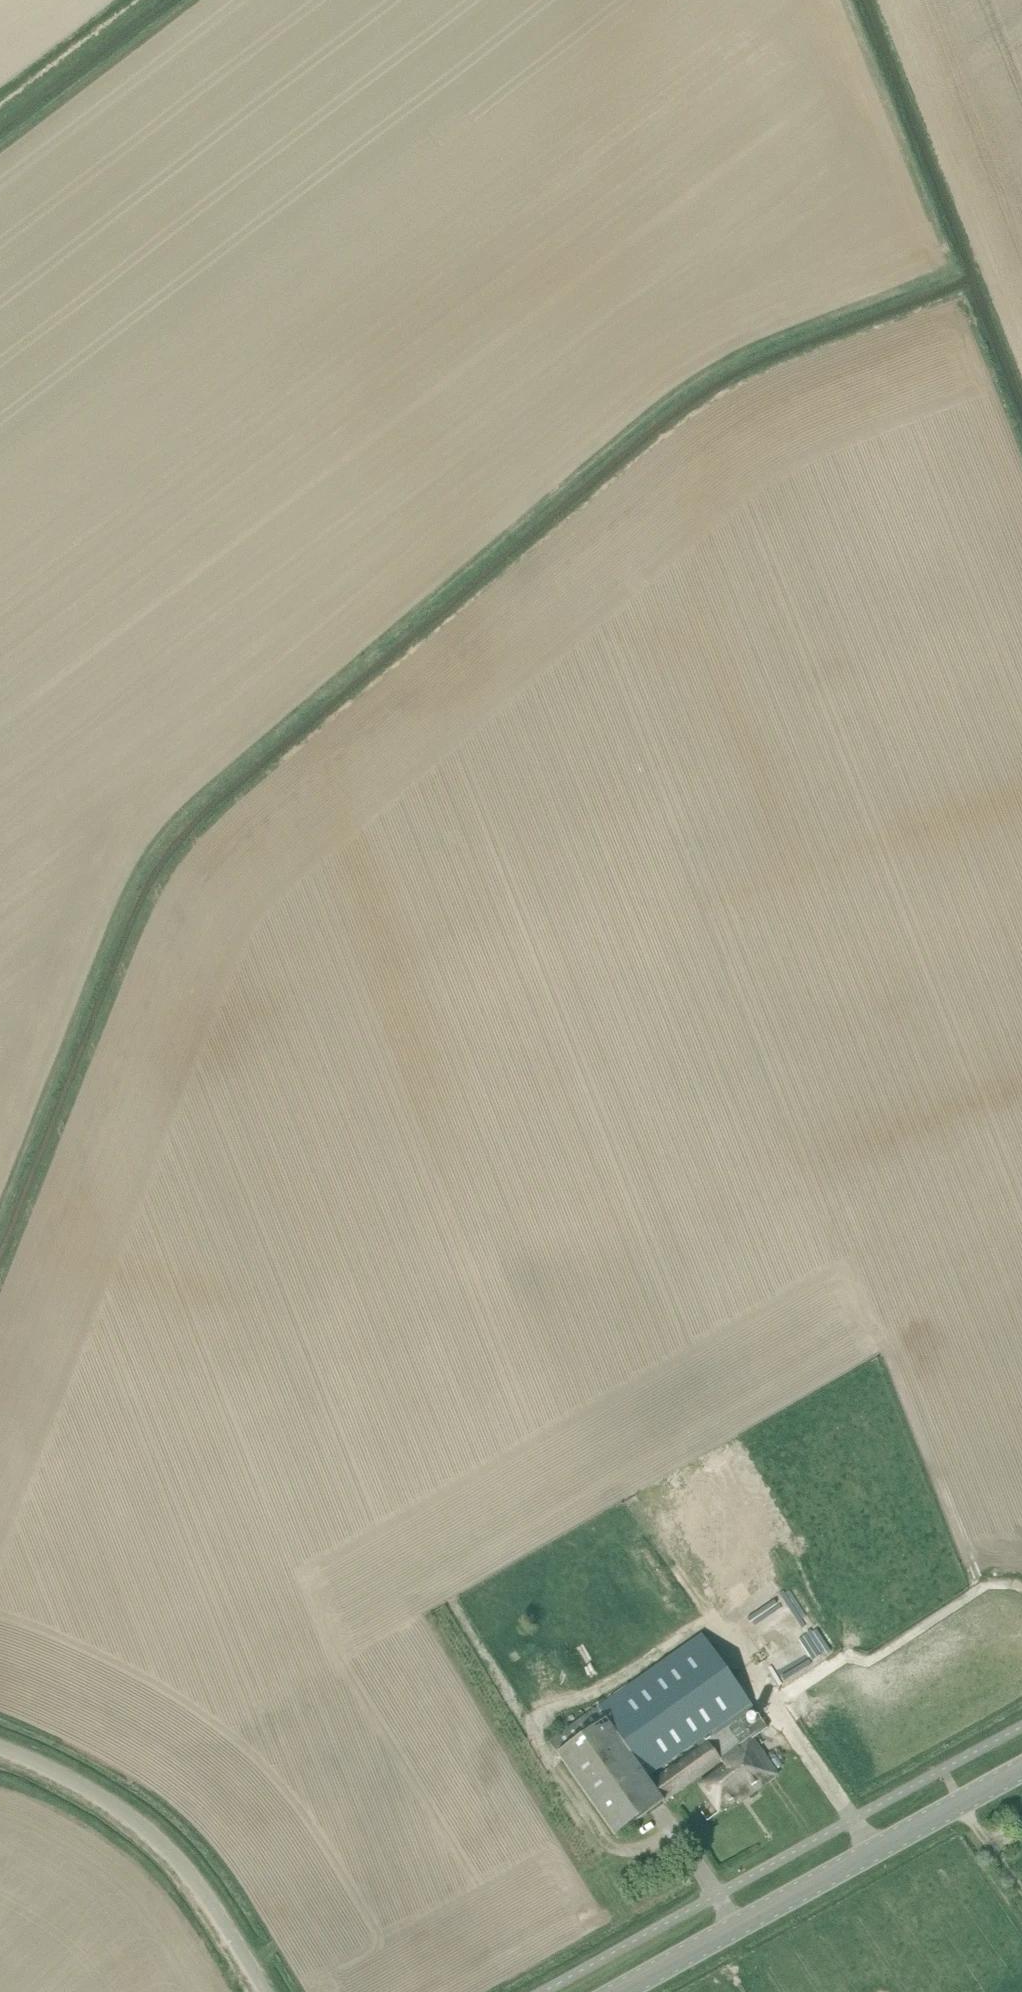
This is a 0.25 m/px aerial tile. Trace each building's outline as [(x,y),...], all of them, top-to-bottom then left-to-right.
[(723,1763),(738,1752),(753,1740),(752,1740),(768,1727),(702,1633),(548,1740),(560,1757),(561,1756),(620,1838),(723,1763)] [(738,1752),(765,1788),(779,1777),(753,1740),(738,1752)] [(750,1799),(765,1788),(738,1752),(723,1763),(727,1767),(704,1784),(715,1799),(718,1796),(728,1809),(747,1795),(750,1799)]
